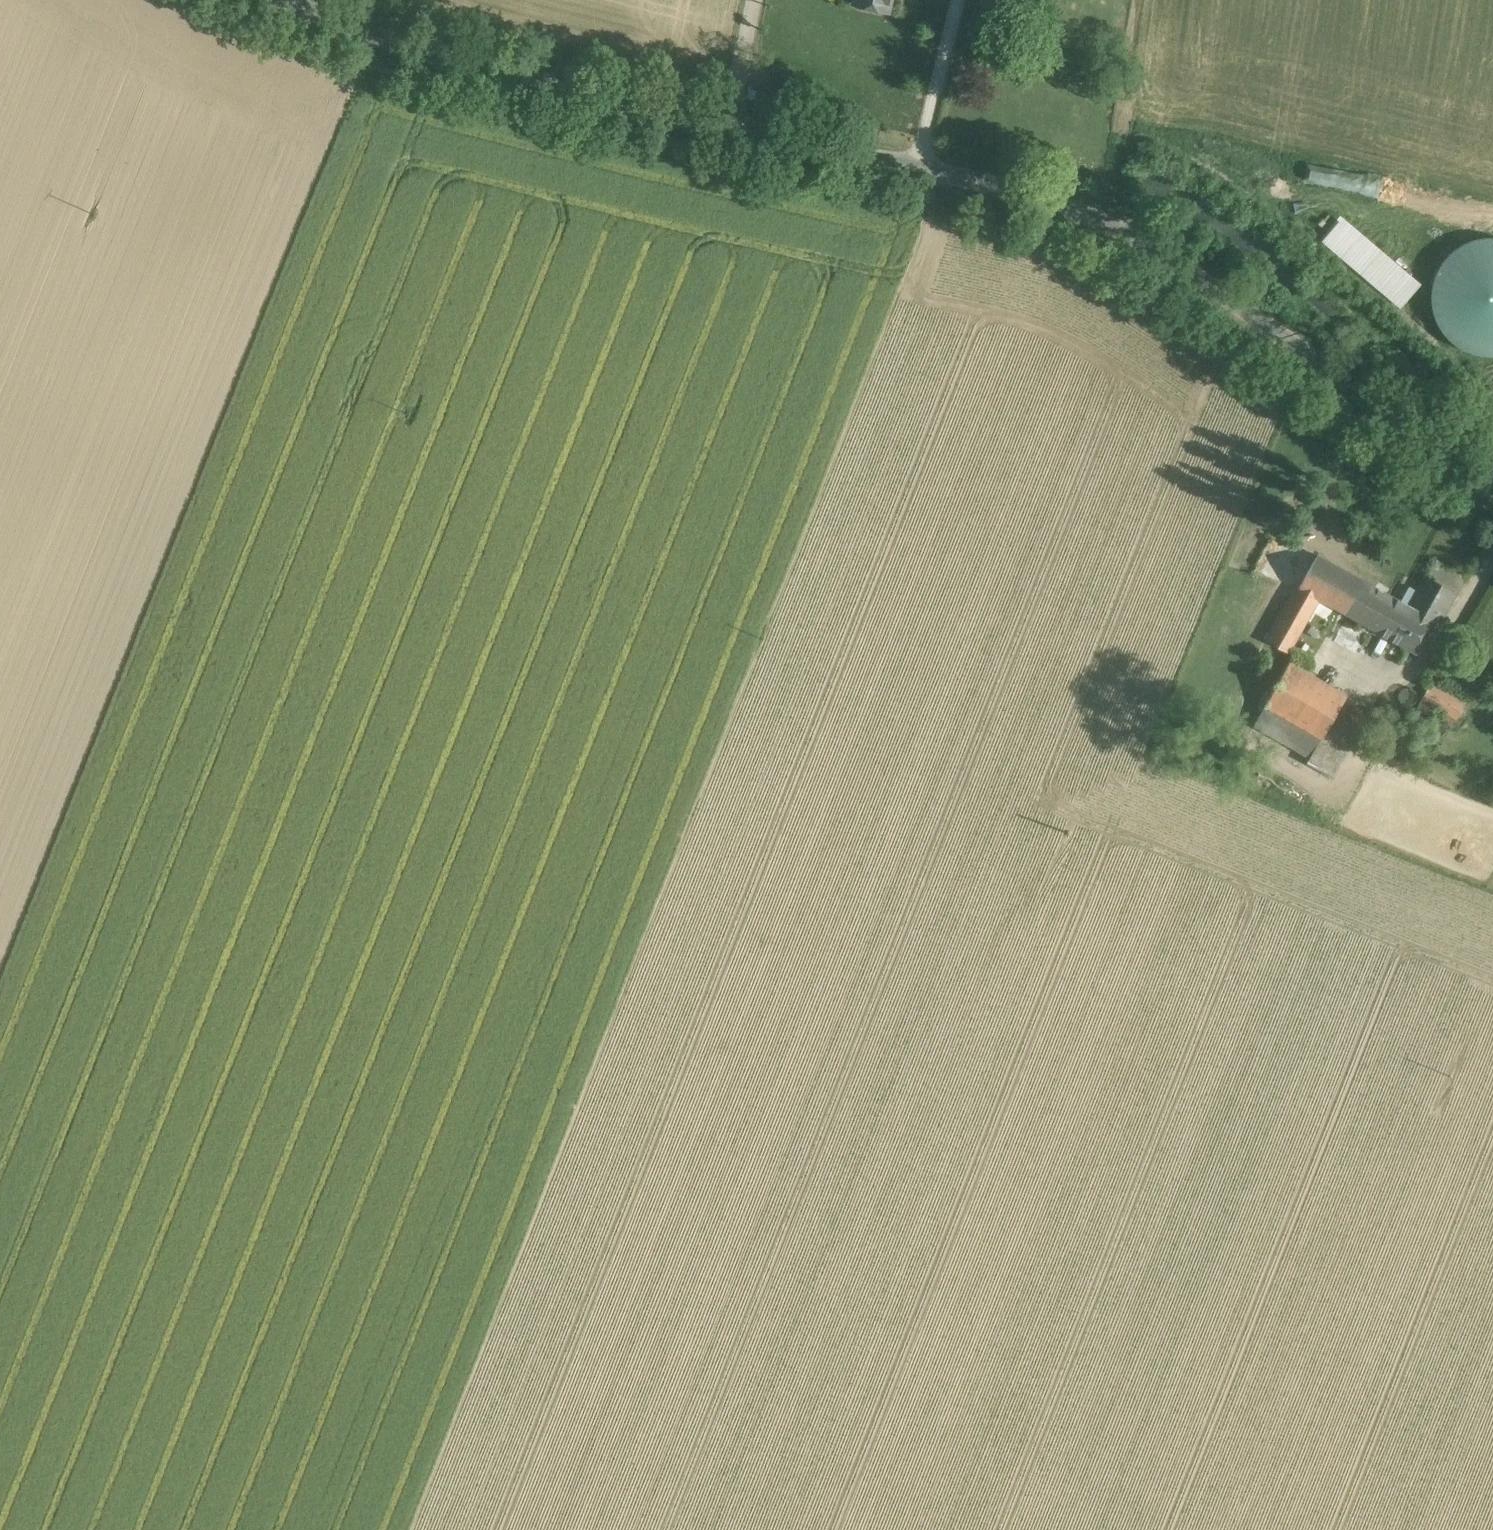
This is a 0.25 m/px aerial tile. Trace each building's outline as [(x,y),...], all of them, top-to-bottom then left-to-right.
[(855,4),(887,12),(890,0),(856,0),(855,4)] [(1320,240),(1402,306),(1423,280),(1341,214),(1320,240)] [(1445,253),(1431,296),(1448,341),(1492,355),(1492,237),(1492,236),(1445,253)] [(1396,599),(1317,555),(1268,642),(1287,652),(1318,597),(1378,631),(1396,599)] [(1455,592),(1434,579),(1416,611),(1396,599),(1378,631),(1418,653),(1435,623),(1437,624),(1455,592)] [(1371,710),(1289,663),(1253,725),(1310,757),(1306,763),(1332,778),(1371,710)] [(1466,701),(1432,681),(1416,709),(1433,718),(1439,708),(1457,718),(1466,701)]
